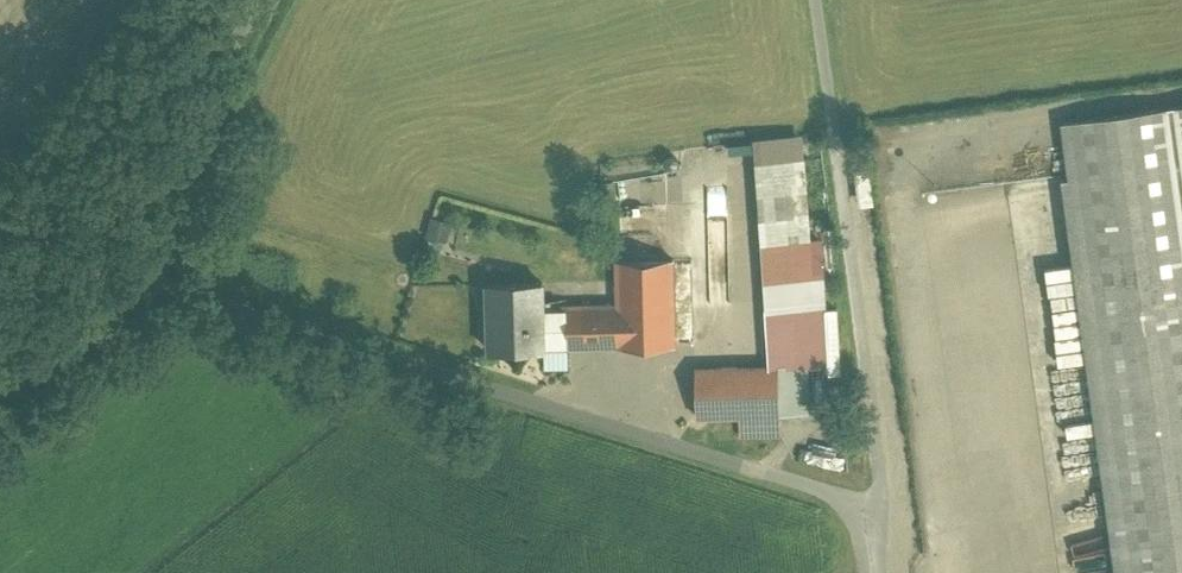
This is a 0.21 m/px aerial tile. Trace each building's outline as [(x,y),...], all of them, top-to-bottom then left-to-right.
[(1067,127),(1129,572),(1181,572),(1181,111),(1067,127)] [(544,306),(545,349),(676,345),(673,259),(616,261),(617,304),(544,306)] [(490,351),(545,349),(544,306),(543,282),(488,284),(490,351)] [(786,369),(705,373),(708,422),(744,420),(745,441),(789,439),(786,369)]
